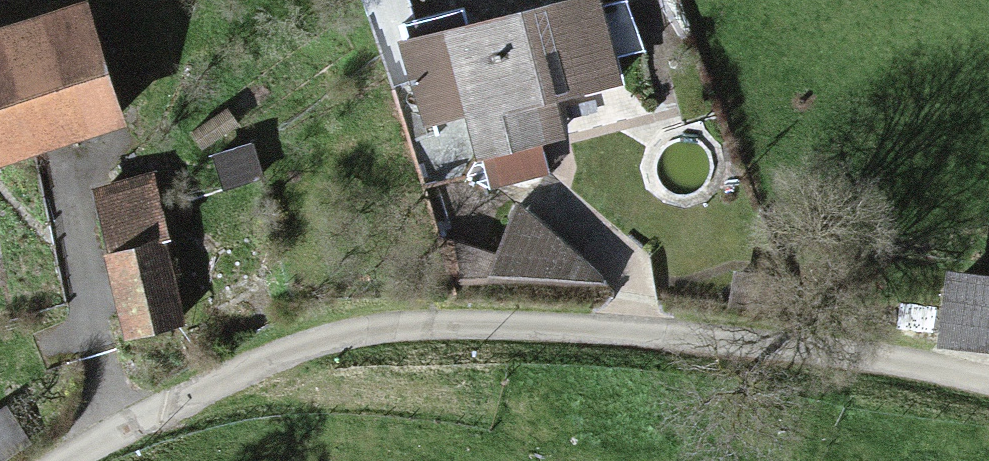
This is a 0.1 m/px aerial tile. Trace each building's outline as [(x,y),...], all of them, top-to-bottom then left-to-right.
[(586,4),(438,46),(469,155),(546,133),(538,105),(609,85),(586,4)] [(112,120),(72,8),(0,33),(0,159),(112,120)] [(140,190),(87,200),(113,341),(166,331),(140,190)] [(936,285),(929,347),(988,354),(988,291),(936,285)]
